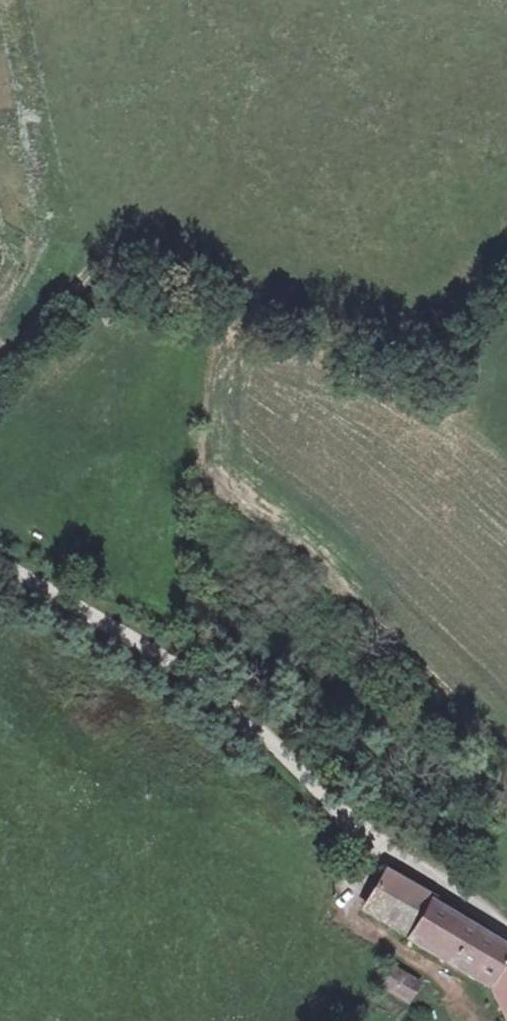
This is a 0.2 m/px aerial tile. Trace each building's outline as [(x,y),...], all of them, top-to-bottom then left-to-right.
[(378,806),(372,800),(367,807),(373,812),(378,806)] [(433,904),(435,900),(386,871),(374,890),(379,892),(421,916),(409,938),(488,985),(506,1015),(506,948),(433,904)] [(421,916),(379,892),(367,913),(409,938),(421,916)] [(407,1000),(418,983),(391,967),(380,984),(407,1000)]
